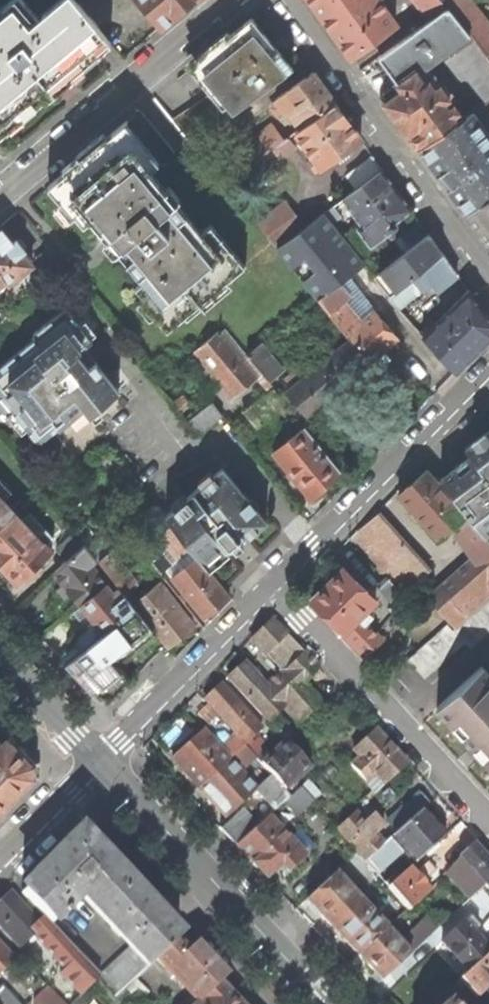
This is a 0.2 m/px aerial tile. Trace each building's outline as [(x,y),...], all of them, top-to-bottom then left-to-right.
[(44,13),(45,14),(40,19),(38,17),(24,0),(12,0),(4,7),(0,10),(0,135),(47,96),(49,98),(55,93),(50,87),(67,73),(107,39),(87,15),(75,0),(58,0),(44,13)] [(87,15),(107,0),(75,0),(87,15)] [(159,28),(193,0),(136,0),(159,28)] [(379,0),(310,0),(324,19),(350,56),(395,23),(379,0)] [(429,21),(448,7),(442,0),(413,0),(429,21)] [(487,56),(488,55),(488,25),(469,0),(442,0),(448,7),(469,34),(473,39),(487,56)] [(429,21),(378,57),(388,70),(397,83),(398,84),(415,72),(416,73),(441,56),(469,34),(448,7),(429,21)] [(236,109),(292,68),(268,39),(250,18),(197,61),(219,88),(236,109)] [(466,71),(487,56),(473,39),(448,57),(462,74),(466,71)] [(487,56),(466,71),(488,101),(488,100),(488,59),(487,56)] [(289,110),(302,128),(335,104),(322,86),(312,72),(275,99),(278,103),(272,108),(276,114),(283,109),(285,113),(289,110)] [(398,84),(397,83),(379,96),(400,123),(419,151),(464,119),(433,77),(424,84),(416,73),(415,72),(398,84)] [(72,78),(67,73),(50,87),(55,93),(58,90),(72,78)] [(236,109),(219,88),(173,121),(190,142),(236,109)] [(315,172),(320,168),(321,168),(360,139),(353,129),(335,104),(302,128),(295,133),(316,162),(311,166),(315,172)] [(464,119),(419,151),(420,152),(421,151),(434,170),(433,171),(440,179),(448,192),(450,191),(465,212),(464,213),(465,215),(488,197),(488,134),(473,112),(464,119)] [(158,162),(124,122),(84,156),(48,186),(59,200),(62,199),(84,225),(91,219),(143,282),(136,288),(144,298),(142,300),(167,330),(244,266),(210,226),(200,234),(148,171),(158,162)] [(225,184),(272,150),(284,141),(274,127),(214,172),(225,184)] [(284,141),(272,150),(280,161),(295,150),(287,139),(284,141)] [(346,175),(356,189),(382,169),(372,156),(346,175)] [(371,247),(396,229),(396,226),(394,223),(411,210),(400,194),(382,169),(356,189),(343,199),(362,226),(358,229),(371,247)] [(488,248),(488,197),(465,215),(488,248)] [(277,249),(304,228),(285,203),(258,223),(277,249)] [(389,359),(383,351),(398,338),(375,311),(362,322),(359,317),(372,306),(349,276),(364,264),(323,214),(304,228),(277,249),(350,340),(369,362),(375,370),(384,363),(389,359)] [(420,221),(400,236),(409,249),(429,234),(420,221)] [(32,265),(22,252),(25,250),(16,239),(13,241),(1,226),(0,226),(0,283),(3,280),(8,285),(32,265)] [(399,289),(411,279),(443,253),(429,234),(409,249),(373,277),(389,297),(399,289)] [(436,291),(457,273),(443,253),(411,279),(419,288),(420,289),(428,282),(436,291)] [(411,279),(399,289),(407,298),(419,288),(411,279)] [(469,290),(435,325),(429,319),(424,323),(430,330),(423,337),(456,373),(478,351),(488,340),(488,317),(469,290)] [(118,392),(94,363),(88,368),(76,353),(83,348),(91,341),(65,308),(33,334),(36,338),(0,367),(0,396),(38,444),(69,419),(83,407),(90,415),(118,392)] [(257,377),(261,374),(246,355),(224,328),(196,351),(216,376),(232,397),(257,377)] [(303,367),(286,381),(292,389),(287,393),(306,415),(342,385),(369,362),(350,340),(309,374),(303,367)] [(259,345),(246,355),(261,374),(268,382),(281,372),(259,345)] [(88,355),(83,348),(76,353),(88,368),(94,363),(88,355)] [(261,374),(257,377),(268,391),(272,388),(268,382),(261,374)] [(199,434),(223,415),(213,402),(189,421),(199,434)] [(76,426),(90,415),(83,407),(69,419),(76,426)] [(340,471),(303,425),(273,451),(312,499),(325,486),(340,471)] [(471,456),(488,442),(488,429),(478,438),(465,448),(471,456)] [(471,456),(440,480),(483,534),(488,529),(488,442),(471,456)] [(222,468),(165,515),(165,516),(173,525),(191,547),(208,569),(229,552),(230,554),(239,547),(248,540),(246,538),(266,522),(222,468)] [(425,470),(410,483),(399,494),(438,537),(455,522),(461,528),(455,534),(474,559),(488,547),(488,544),(425,470)] [(14,511),(3,500),(11,492),(0,481),(0,525),(14,511)] [(149,529),(165,516),(165,515),(157,506),(142,519),(149,529)] [(14,511),(0,525),(0,571),(4,571),(5,570),(18,583),(51,552),(38,537),(45,531),(29,514),(22,521),(14,511)] [(408,585),(426,569),(377,513),(358,531),(351,538),(388,578),(379,588),(398,608),(407,598),(394,585),(401,578),(408,585)] [(177,559),(191,547),(173,525),(158,536),(177,559)] [(66,561),(84,544),(75,532),(56,550),(66,561)] [(160,573),(170,565),(160,553),(163,551),(154,539),(141,550),(160,573)] [(98,561),(118,587),(122,591),(135,581),(111,551),(108,553),(98,541),(88,548),(98,561)] [(88,548),(84,544),(66,561),(55,572),(65,585),(60,590),(62,593),(65,597),(71,592),(81,604),(104,583),(89,563),(94,559),(97,562),(98,561),(88,548)] [(474,559),(430,597),(456,626),(488,598),(488,547),(474,559)] [(171,577),(204,617),(217,607),(229,597),(196,557),(171,577)] [(366,610),(376,601),(343,567),(327,583),(311,600),(364,657),(382,640),(365,623),(372,616),(366,610)] [(111,592),(104,583),(81,604),(89,615),(95,622),(103,632),(134,607),(132,604),(122,591),(118,587),(111,592)] [(158,584),(132,604),(133,606),(134,607),(135,608),(151,629),(165,646),(166,645),(167,647),(179,637),(192,627),(158,584)] [(456,626),(453,630),(447,624),(407,660),(425,679),(465,643),(471,649),(488,633),(488,598),(456,626)] [(151,629),(135,608),(65,664),(97,699),(112,699),(132,680),(115,658),(151,629)] [(243,663),(227,678),(268,721),(283,706),(298,722),(320,702),(302,683),(319,668),(304,651),(303,652),(272,619),(259,632),(251,640),(282,673),(267,688),(243,663)] [(71,638),(80,650),(103,632),(95,622),(88,627),(87,626),(71,638)] [(479,665),(436,706),(484,758),(488,764),(488,676),(479,665)] [(211,693),(203,700),(247,748),(250,745),(247,742),(261,729),(220,684),(211,693)] [(214,732),(223,723),(206,705),(197,714),(214,732)] [(291,730),(280,718),(272,726),(283,738),(291,730)] [(35,778),(35,764),(0,727),(0,814),(35,778)] [(172,757),(199,787),(244,747),(234,736),(220,750),(202,730),(186,744),(172,757)] [(390,747),(375,730),(353,749),(360,757),(351,766),(364,781),(374,772),(385,784),(406,764),(390,747)] [(262,763),(284,788),(291,782),(293,783),(310,767),(285,740),(262,763)] [(256,789),(261,795),(275,810),(289,797),(252,757),(252,756),(244,747),(199,787),(211,800),(226,816),(256,789),(239,772),(243,768),(259,786),(256,789)] [(422,810),(429,803),(420,793),(389,821),(398,831),(422,810)] [(261,795),(242,812),(255,827),(268,816),(275,810),(261,795)] [(404,850),(412,859),(412,858),(416,862),(445,836),(433,822),(422,810),(398,831),(392,836),(404,850)] [(375,833),(386,823),(379,816),(375,811),(364,821),(356,812),(337,828),(365,860),(383,843),(375,833)] [(220,829),(235,845),(255,827),(242,812),(235,818),(233,816),(220,829)] [(287,871),(305,855),(268,816),(255,827),(235,845),(248,859),(266,878),(281,864),(287,871)] [(80,892),(130,946),(147,966),(157,957),(177,937),(114,871),(78,832),(20,891),(44,916),(48,921),(60,911),(63,913),(66,910),(64,907),(80,892)] [(392,836),(383,843),(365,860),(377,874),(404,850),(392,836)] [(444,873),(469,900),(485,884),(488,889),(488,860),(473,843),(459,856),(444,873)] [(412,859),(386,882),(389,886),(409,867),(416,862),(412,858),(412,859)] [(415,873),(409,867),(389,886),(388,886),(408,910),(431,890),(423,882),(434,872),(429,867),(426,863),(415,873)] [(317,910),(333,927),(359,900),(332,872),(306,899),(317,910)] [(48,921),(44,916),(38,922),(10,892),(0,902),(0,925),(20,946),(33,933),(65,967),(60,971),(81,993),(95,978),(99,976),(48,921)] [(344,939),(358,954),(386,928),(359,900),(333,927),(344,939)] [(469,916),(441,942),(453,955),(468,970),(488,951),(488,950),(483,943),(487,939),(476,927),(478,925),(469,916)] [(426,919),(400,943),(410,954),(436,930),(426,919)] [(369,966),(382,980),(410,954),(400,943),(386,928),(358,954),(369,966)] [(219,981),(230,971),(214,955),(199,939),(188,949),(177,937),(157,957),(193,995),(183,1003),(194,1003),(219,981)] [(11,957),(0,944),(0,967),(11,957)] [(95,978),(113,998),(136,976),(147,966),(130,946),(99,976),(95,978)] [(468,970),(460,978),(476,997),(488,984),(488,951),(468,970)] [(113,998),(119,1003),(129,1003),(147,987),(136,976),(113,998)] [(219,981),(194,1003),(240,1003),(219,981)] [(1,987),(0,988),(0,1003),(17,1003),(1,987)] [(50,989),(32,1003),(64,1003),(50,989)] [(96,994),(84,1003),(105,1003),(96,994)]
